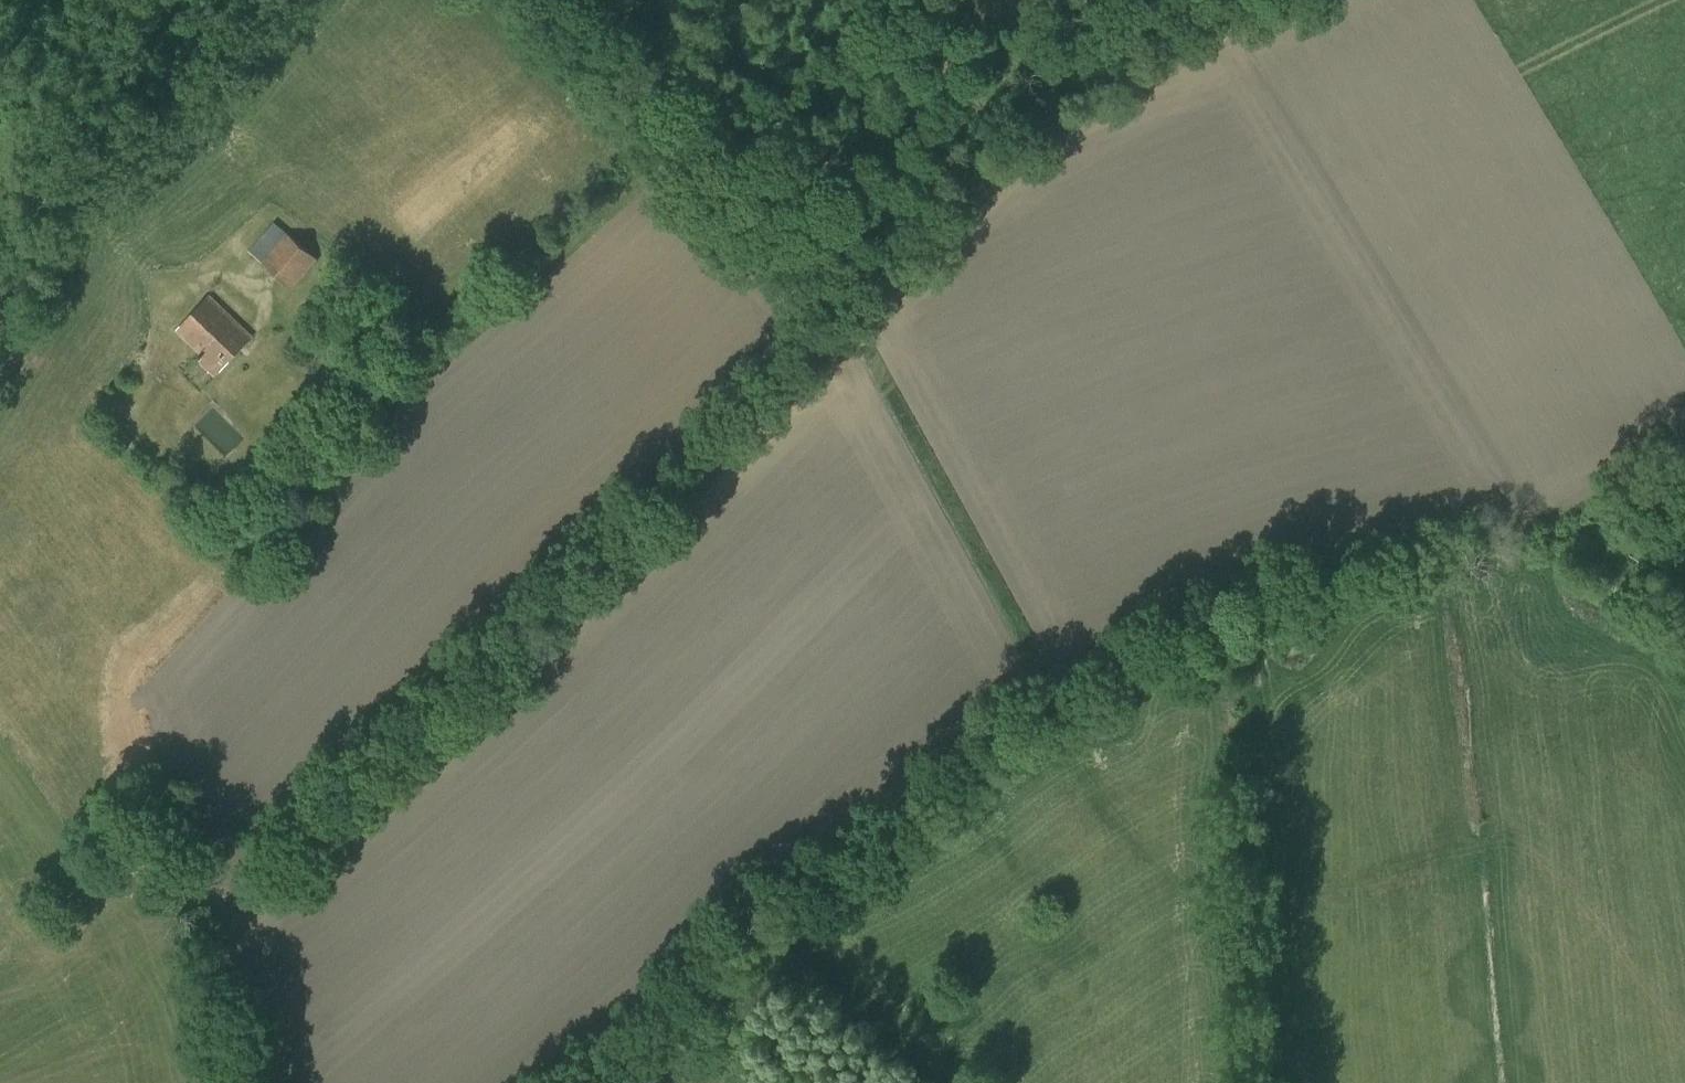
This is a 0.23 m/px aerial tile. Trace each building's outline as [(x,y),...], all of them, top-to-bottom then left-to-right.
[(249,250),(293,289),(319,259),(274,220),(249,250)] [(201,360),(217,375),(253,337),(209,295),(177,329),(205,355),(201,360)]
